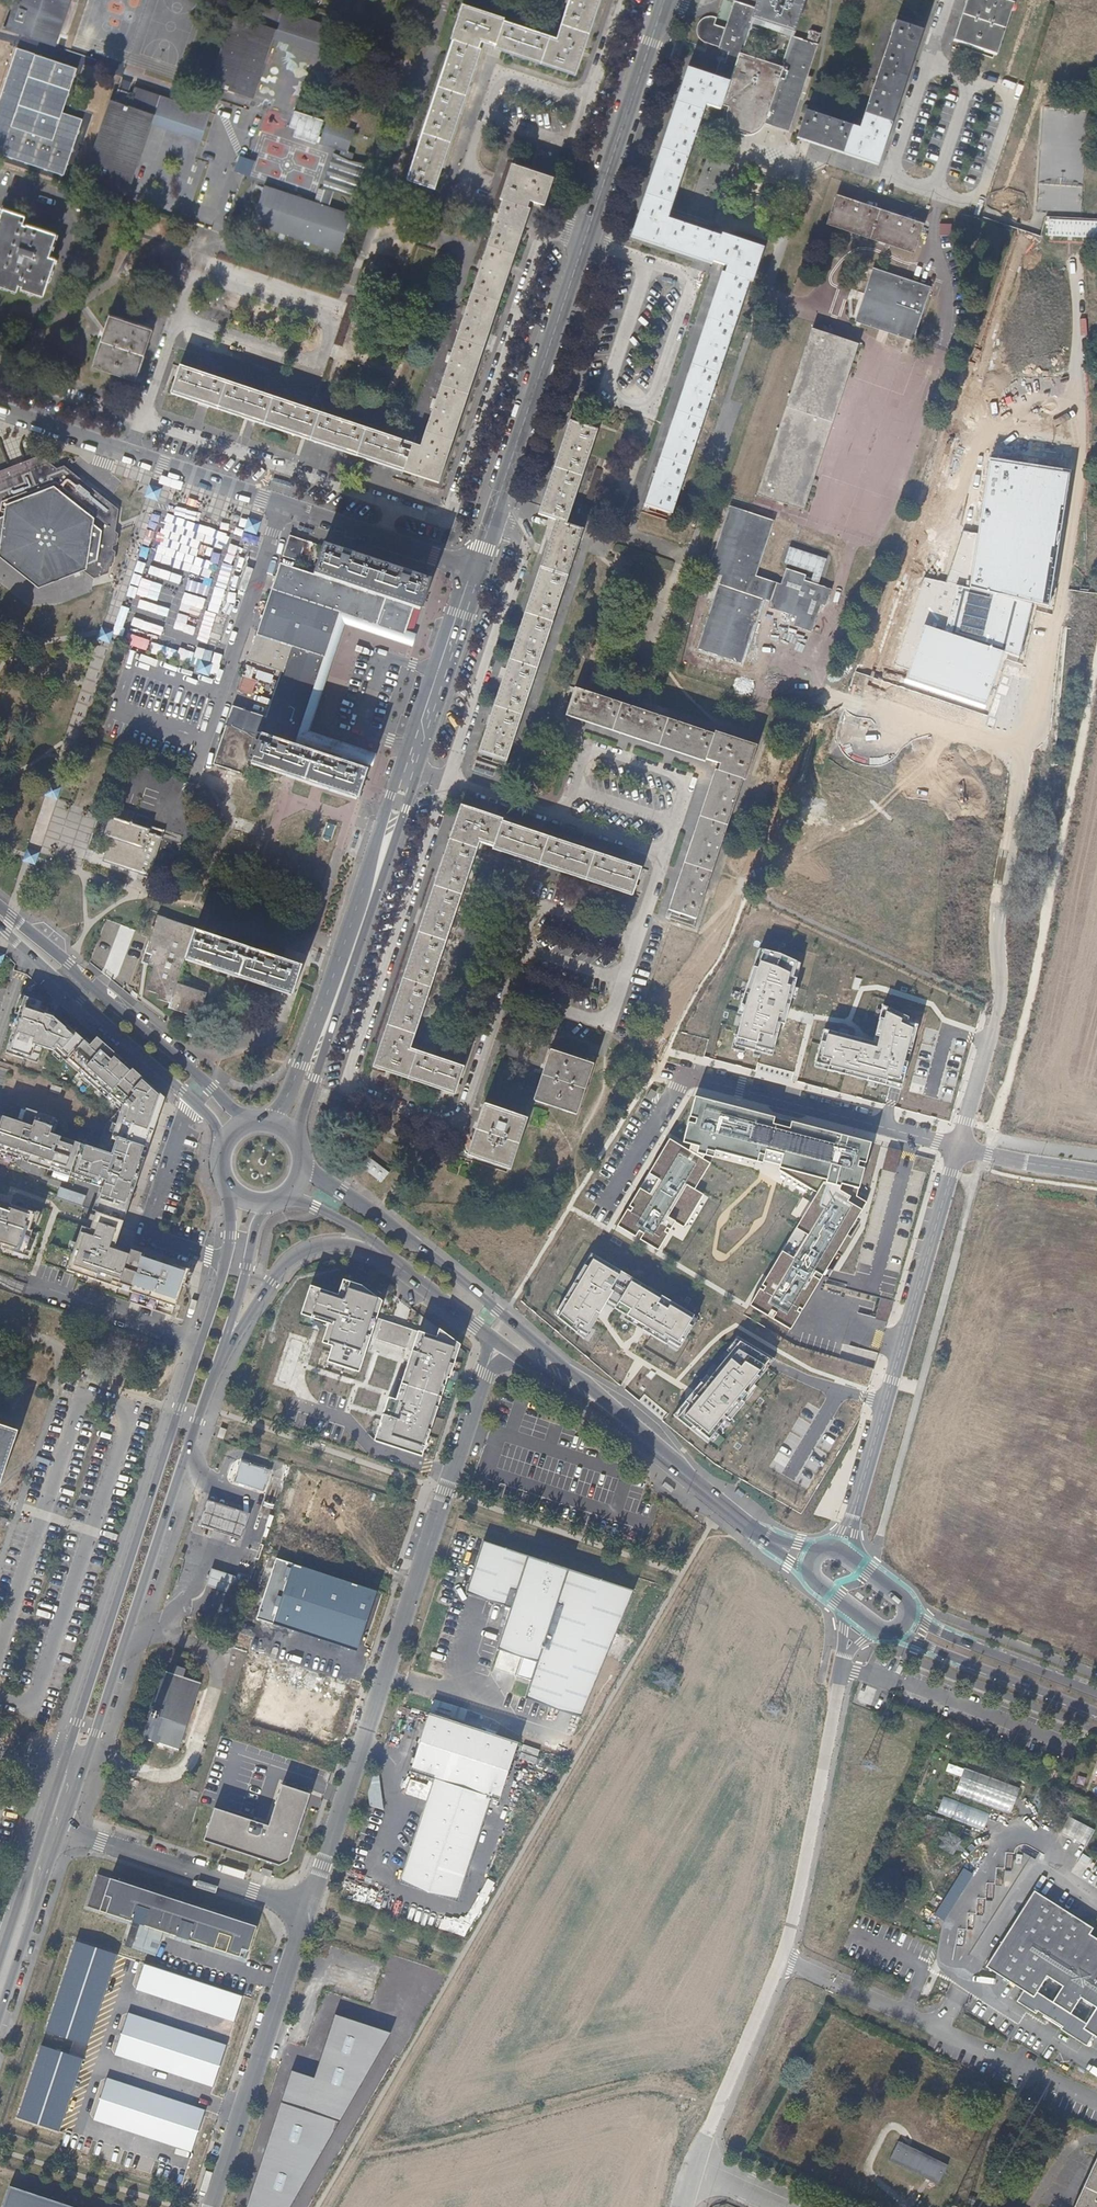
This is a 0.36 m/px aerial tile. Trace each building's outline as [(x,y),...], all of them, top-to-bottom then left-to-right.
[(4,28),(18,33),(55,44),(70,0),(14,0),(4,28)] [(574,71),(580,54),(595,9),(598,0),(571,0),(558,38),(503,20),(465,7),(407,179),(432,186),(439,166),(456,117),(471,70),(481,40),(488,42),(495,45),(508,49),(574,71)] [(753,25),(792,37),(804,0),(761,0),(758,9),(753,25)] [(957,43),(995,56),(1012,5),(998,0),(970,0),(965,16),(957,41),(956,43),(957,43)] [(274,39),(283,11),(257,3),(252,20),(234,14),(211,83),(254,99),(274,39)] [(719,19),(715,18),(713,18),(710,19),(706,21),(704,23),(703,24),(701,27),(700,31),(700,34),(701,38),(703,41),(706,44),(733,53),(742,56),(753,25),(758,9),(738,3),(729,30),(717,26),(719,19)] [(334,28),(283,11),(274,39),(324,56),(334,28)] [(815,143),(876,164),(884,141),(902,88),(914,49),(920,32),(920,31),(895,23),(860,129),(806,111),(798,137),(815,143)] [(821,35),(811,32),(809,40),(818,43),(821,35)] [(781,69),(806,77),(817,46),(792,37),(781,69)] [(17,48),(0,99),(0,154),(63,175),(82,119),(61,112),(76,68),(17,48)] [(720,66),(718,72),(733,77),(722,105),(728,107),(765,119),(784,125),(796,90),(801,92),(806,77),(781,69),(742,56),(733,53),(729,65),(721,63),(720,66)] [(707,68),(693,64),(676,115),(659,166),(645,206),(635,236),(700,259),(719,265),(727,268),(722,285),(705,335),(688,383),(673,430),(656,478),(646,507),(669,515),(758,251),(668,220),(706,106),(721,110),(721,109),(722,105),(733,77),(718,72),(707,68)] [(151,123),(161,95),(135,86),(133,93),(124,90),(119,88),(115,100),(111,98),(91,159),(88,168),(131,183),(151,123)] [(201,109),(161,95),(151,123),(202,141),(212,112),(201,109)] [(797,102),(791,129),(797,130),(802,103),(797,102)] [(728,107),(727,111),(724,122),(724,124),(724,128),(725,132),(728,137),(730,138),(733,140),(738,142),(741,143),(744,143),(748,143),(752,141),(756,138),(760,134),(761,131),(765,119),(728,107)] [(327,121),(296,111),(294,118),(290,128),(297,130),(295,137),(320,145),(327,121)] [(321,190),(323,190),(335,192),(338,193),(355,201),(354,196),(358,192),(357,186),(361,183),(360,178),(364,173),(363,169),(367,165),(366,164),(352,162),(354,155),(348,152),(355,131),(327,121),(320,145),(341,152),(340,156),(334,154),(333,160),(330,162),(330,168),(327,171),(326,178),(323,180),(324,187),(321,190)] [(418,476),(426,479),(436,482),(446,452),(459,414),(475,368),(491,320),(506,275),(522,227),(530,204),(545,208),(553,182),(533,176),(514,169),(500,208),(420,448),(415,446),(406,472),(418,476)] [(335,192),(323,190),(318,204),(264,186),(252,224),(339,253),(352,215),(329,208),(335,192)] [(90,197),(82,194),(75,213),(83,216),(90,197)] [(858,207),(836,200),(828,225),(915,255),(924,228),(901,221),(858,207)] [(8,213),(0,238),(0,288),(23,296),(25,289),(27,290),(26,293),(48,300),(62,263),(54,261),(62,239),(28,228),(30,220),(8,213)] [(930,290),(873,271),(857,323),(912,341),(930,290)] [(105,333),(94,365),(132,379),(150,327),(112,313),(105,333)] [(758,495),(784,504),(802,510),(858,345),(813,330),(758,495)] [(383,464),(406,472),(415,446),(177,367),(168,391),(200,402),(246,418),(292,433),(337,449),(383,464)] [(596,433),(571,424),(565,442),(549,490),(541,517),(558,522),(552,539),(537,587),(521,634),(506,681),(489,730),(481,755),(505,763),(583,530),(566,525),(596,433)] [(86,572),(94,579),(110,573),(111,563),(115,562),(116,552),(113,550),(114,545),(118,545),(119,534),(116,531),(119,509),(65,466),(57,469),(41,456),(0,471),(0,546),(7,505),(55,487),(96,519),(86,572)] [(1065,472),(991,458),(978,534),(964,531),(945,582),(923,578),(896,664),(908,669),(904,680),(990,708),(1007,653),(1019,656),(1031,602),(1047,606),(1065,472)] [(414,489),(422,492),(426,479),(418,476),(414,489)] [(163,488),(150,484),(146,496),(159,501),(163,488)] [(86,572),(96,519),(55,487),(7,505),(0,546),(0,558),(39,589),(84,571),(86,572)] [(782,511),(784,504),(758,495),(755,494),(749,511),(758,514),(761,505),(782,511)] [(776,519),(758,514),(749,511),(733,506),(712,570),(725,574),(731,576),(728,584),(722,582),(701,648),(745,661),(764,603),(766,598),(774,600),(773,606),(799,614),(796,623),(816,629),(825,602),(829,604),(834,590),(807,580),(808,575),(788,568),(782,585),(773,581),(773,579),(757,574),(776,519)] [(262,521),(248,517),(243,532),(257,536),(262,521)] [(289,540),(305,546),(307,541),(290,536),(289,540)] [(289,566),(298,569),(305,546),(289,540),(283,557),(291,559),(289,566)] [(250,764),(285,776),(286,773),(358,796),(368,766),(365,761),(364,758),(352,756),(347,760),(345,763),(295,745),(301,728),(339,613),(404,635),(413,605),(422,608),(431,583),(397,572),(347,555),(324,547),(315,575),(298,569),(289,566),(281,563),(247,661),(280,672),(265,718),(231,706),(225,727),(258,738),(250,764)] [(731,576),(725,574),(722,582),(728,584),(731,576)] [(116,630),(103,625),(98,639),(111,644),(116,630)] [(215,662),(201,658),(196,673),(210,677),(215,662)] [(246,667),(243,677),(251,680),(255,670),(246,667)] [(720,765),(717,773),(742,781),(754,748),(575,689),(566,714),(597,724),(639,738),(694,756),(716,763),(720,765)] [(247,763),(250,764),(258,738),(225,727),(212,764),(243,775),(247,763)] [(364,758),(365,761),(372,759),(316,740),(301,728),(295,745),(345,763),(347,760),(352,756),(364,758)] [(742,781),(717,773),(711,792),(696,838),(679,887),(671,911),(696,919),(742,781)] [(63,787),(49,783),(45,796),(59,800),(63,787)] [(400,994),(395,1009),(385,1038),(376,1066),(448,1090),(455,1092),(463,1067),(410,1049),(421,1016),(431,987),(479,843),(632,894),(641,868),(617,861),(574,847),(529,832),(485,817),(462,810),(447,852),(431,901),(415,949),(405,980),(400,994)] [(149,828),(110,815),(104,834),(110,836),(102,859),(148,875),(161,835),(149,831),(149,828)] [(42,851),(28,847),(23,862),(37,866),(42,851)] [(194,933),(195,928),(195,927),(157,915),(156,917),(150,934),(145,948),(144,953),(150,955),(147,965),(152,966),(144,990),(158,994),(156,1000),(169,1005),(167,1009),(179,1013),(197,1019),(206,994),(176,984),(184,961),(185,958),(188,948),(194,933)] [(194,933),(188,948),(185,958),(293,993),(297,982),(301,968),(276,960),(228,944),(194,933)] [(781,955),(758,948),(739,1001),(738,1011),(742,1013),(732,1045),(772,1055),(781,1023),(787,1025),(790,1014),(799,978),(795,977),(799,963),(781,955)] [(43,1044),(55,1048),(67,1059),(70,1056),(82,1066),(80,1070),(121,1108),(108,1122),(99,1148),(50,1132),(56,1116),(27,1107),(22,1121),(0,1113),(0,1151),(3,1152),(18,1157),(19,1153),(28,1156),(27,1161),(50,1168),(52,1165),(70,1171),(69,1175),(82,1179),(101,1186),(98,1195),(129,1205),(150,1145),(167,1097),(119,1054),(98,1036),(92,1043),(83,1036),(70,1023),(68,1025),(55,1014),(56,1012),(40,1006),(43,999),(26,993),(19,1015),(22,1016),(18,1029),(14,1027),(7,1049),(26,1055),(27,1052),(39,1056),(43,1044)] [(903,1089),(919,1021),(881,1000),(871,1041),(864,1039),(825,1029),(815,1067),(903,1089)] [(575,1114),(592,1063),(592,1062),(553,1049),(552,1052),(545,1071),(536,1101),(575,1114)] [(872,1144),(696,1098),(683,1144),(697,1154),(713,1158),(714,1155),(715,1152),(769,1167),(776,1169),(824,1182),(860,1192),(872,1144)] [(526,1118),(487,1105),(480,1126),(470,1156),(508,1169),(526,1118)] [(683,1144),(670,1136),(617,1223),(657,1248),(674,1221),(684,1226),(692,1211),(702,1194),(694,1189),(710,1163),(697,1154),(683,1144)] [(384,1183),(392,1173),(369,1156),(361,1166),(384,1183)] [(863,1205),(824,1182),(814,1198),(762,1285),(750,1304),(790,1328),(863,1205)] [(83,1205),(86,1195),(61,1187),(57,1197),(83,1205)] [(129,1205),(98,1195),(93,1209),(97,1211),(124,1220),(127,1212),(129,1205)] [(29,1230),(35,1212),(7,1203),(0,1201),(0,1244),(25,1252),(32,1230),(29,1230)] [(122,1226),(124,1220),(97,1211),(94,1217),(101,1220),(101,1219),(122,1226)] [(120,1232),(122,1226),(101,1219),(101,1220),(94,1217),(91,1230),(118,1239),(120,1232)] [(116,1245),(118,1239),(91,1230),(82,1227),(67,1271),(133,1293),(144,1297),(141,1307),(174,1318),(184,1288),(185,1288),(191,1270),(168,1263),(148,1256),(127,1249),(116,1245)] [(23,1256),(25,1252),(0,1244),(0,1248),(23,1256)] [(696,1313),(590,1252),(554,1309),(587,1332),(603,1310),(607,1305),(641,1326),(674,1344),(696,1313)] [(377,1319),(382,1301),(361,1286),(343,1280),(337,1295),(307,1287),(298,1313),(318,1319),(328,1323),(323,1340),(332,1343),(327,1361),(358,1373),(365,1353),(371,1337),(377,1319)] [(130,1303),(141,1307),(144,1297),(133,1293),(130,1303)] [(418,1330),(377,1319),(371,1337),(379,1340),(404,1347),(411,1350),(418,1330)] [(436,1335),(418,1330),(411,1350),(404,1347),(390,1393),(388,1398),(382,1417),(374,1443),(422,1458),(459,1342),(438,1328),(436,1335)] [(770,1355),(736,1336),(690,1390),(672,1412),(701,1437),(770,1355)] [(227,1429),(221,1427),(217,1438),(223,1440),(227,1429)] [(15,1434),(0,1429),(0,1480),(15,1434)] [(233,1482),(238,1484),(239,1481),(263,1489),(262,1491),(264,1492),(271,1470),(240,1460),(233,1482)] [(239,1481),(238,1484),(262,1491),(263,1489),(239,1481)] [(674,1489),(665,1482),(661,1488),(670,1494),(674,1489)] [(745,1495),(738,1490),(737,1491),(736,1493),(742,1498),(745,1495)] [(200,1526),(243,1539),(251,1513),(220,1503),(208,1500),(200,1526)] [(516,1610),(534,1557),(486,1541),(469,1594),(516,1610)] [(543,1661),(574,1571),(534,1557),(516,1610),(503,1648),(543,1661)] [(376,1591),(276,1559),(257,1618),(356,1651),(376,1591)] [(213,1569),(209,1585),(234,1593),(239,1576),(213,1569)] [(585,1714),(636,1591),(574,1571),(543,1661),(531,1699),(585,1714)] [(174,1668),(170,1677),(182,1681),(185,1672),(174,1668)] [(182,1681),(170,1677),(163,1675),(141,1743),(167,1752),(166,1758),(172,1759),(174,1754),(177,1756),(200,1687),(182,1681)] [(857,1700),(879,1706),(882,1693),(860,1687),(857,1700)] [(432,1781),(489,1799),(497,1802),(516,1743),(428,1715),(409,1773),(432,1781)] [(951,1731),(936,1725),(932,1734),(948,1740),(951,1731)] [(1018,1790),(962,1769),(954,1793),(1008,1814),(1018,1790)] [(432,1781),(399,1883),(456,1902),(465,1876),(489,1799),(432,1781)] [(215,1808),(205,1841),(280,1865),(290,1859),(308,1805),(311,1794),(283,1785),(270,1825),(215,1808)] [(257,1928),(99,1876),(88,1909),(108,1915),(239,1959),(242,1951),(248,1953),(257,1928)] [(1087,1935),(1090,1928),(1033,1892),(985,1968),(1022,1991),(1016,2001),(1034,2013),(1036,2011),(1043,2015),(1048,2008),(1052,2010),(1056,2013),(1052,2021),(1060,2026),(1059,2029),(1085,2045),(1091,2036),(1096,2039),(1096,1941),(1087,1935)] [(244,1964),(248,1953),(242,1951),(239,1959),(108,1915),(107,1919),(133,1928),(127,1943),(134,1945),(132,1950),(156,1958),(163,1937),(244,1964)] [(117,1954),(77,1941),(46,2032),(87,2045),(117,1954)] [(243,1995),(145,1963),(136,1989),(234,2021),(243,1995)] [(226,2045),(127,2012),(113,2054),(212,2087),(226,2045)] [(389,2032),(338,2015),(316,2077),(292,2072),(282,2100),(339,2121),(389,2032)] [(83,2059),(40,2045),(16,2117),(59,2132),(83,2059)] [(204,2109),(105,2077),(91,2119),(190,2152),(204,2109)] [(282,2100),(245,2206),(288,2206),(339,2121),(282,2100)] [(948,2164),(898,2141),(889,2161),(938,2184),(948,2164)] [(1080,2206),(1096,2206),(1096,2170),(1080,2206)] [(10,2189),(5,2206),(68,2206),(10,2189)]
